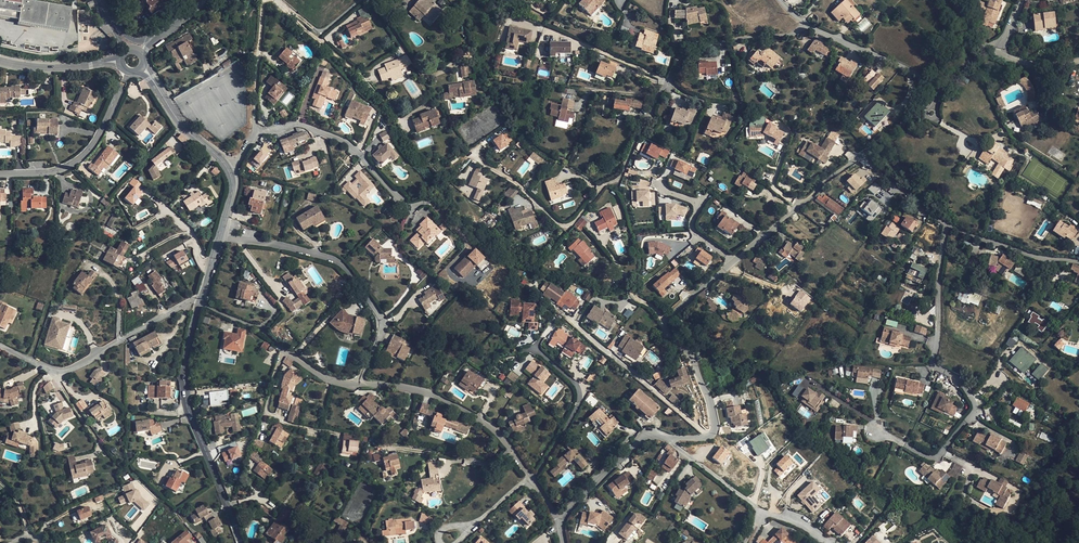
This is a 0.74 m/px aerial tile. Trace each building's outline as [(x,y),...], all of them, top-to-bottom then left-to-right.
[(18,19),(18,23),(67,31),(71,8),(22,0),(0,0),(0,16),(18,19)] [(144,3),(152,15),(170,3),(168,0),(149,0),(144,3)] [(416,18),(421,13),(424,15),(430,21),(437,14),(439,16),(442,12),(429,0),(419,0),(415,5),(409,12),(416,18)] [(598,7),(604,0),(583,0),(578,5),(588,14),(595,5),(598,7)] [(851,7),(845,0),(844,0),(836,8),(830,12),(839,21),(842,18),(844,20),(849,15),(852,18),(854,20),(858,15),(851,7)] [(987,6),(987,7),(987,8),(986,11),(982,20),(983,20),(981,24),(986,26),(988,22),(994,24),(1002,6),(1000,5),(1002,1),(1001,0),(993,0),(992,2),(989,1),(987,6)] [(96,7),(92,1),(87,3),(90,10),(96,7)] [(982,11),(983,9),(985,5),(985,4),(980,2),(977,9),(982,11)] [(590,16),(598,7),(595,5),(588,14),(590,16)] [(700,26),(707,24),(703,8),(696,10),(696,7),(691,8),(685,10),(685,12),(685,18),(685,19),(687,25),(699,22),(700,26)] [(78,20),(91,19),(91,10),(78,11),(78,20)] [(432,23),(439,16),(437,14),(430,21),(432,23)] [(1055,27),(1054,14),(1042,15),(1042,14),(1033,15),(1034,31),(1044,30),(1044,28),(1055,27)] [(847,23),(852,18),(849,15),(844,20),(847,23)] [(856,25),(862,32),(871,24),(865,17),(856,25)] [(362,29),(371,25),(368,19),(364,21),(363,18),(353,23),(355,27),(354,27),(357,35),(363,32),(362,29)] [(514,40),(518,41),(529,43),(531,31),(510,27),(506,45),(513,46),(514,40)] [(805,29),(799,33),(803,38),(809,34),(805,29)] [(644,30),(643,34),(645,35),(644,38),(638,36),(635,46),(641,48),(642,45),(654,49),(656,41),(653,40),(654,33),(644,30)] [(166,47),(169,53),(186,43),(192,39),(189,33),(166,47)] [(828,51),(829,50),(823,46),(825,42),(817,38),(815,41),(814,41),(807,50),(812,54),(816,49),(826,54),(825,56),(829,58),(832,53),(828,51)] [(516,50),(518,41),(514,40),(513,46),(506,45),(505,48),(516,50)] [(188,58),(184,60),(188,66),(197,61),(186,43),(169,53),(168,53),(174,63),(186,56),(188,58)] [(549,57),(559,57),(559,54),(570,54),(570,43),(549,43),(549,57)] [(652,54),(654,49),(642,45),(641,48),(640,50),(652,54)] [(779,58),(767,47),(763,52),(761,52),(760,51),(757,49),(756,51),(750,58),(747,55),(744,58),(753,65),(755,62),(762,68),(765,64),(771,69),(779,58)] [(290,54),(292,53),(286,48),(279,57),(287,64),(286,65),(293,70),(300,62),(290,54)] [(753,49),(747,55),(750,58),(756,51),(753,49)] [(218,58),(214,51),(209,54),(213,61),(218,58)] [(469,51),(462,55),(465,61),(472,57),(469,51)] [(293,52),(292,53),(290,54),(300,62),(301,63),(303,60),(293,52)] [(406,55),(401,58),(400,59),(404,68),(412,63),(406,55)] [(175,65),(178,63),(184,60),(188,58),(186,56),(174,63),(175,65)] [(851,59),(849,63),(848,64),(845,62),(846,61),(840,57),(837,62),(839,63),(834,70),(842,75),(841,77),(839,79),(845,83),(857,63),(851,59)] [(387,67),(385,68),(378,70),(381,81),(390,77),(401,74),(400,70),(404,68),(400,59),(386,64),(387,67)] [(609,61),(607,66),(615,69),(617,64),(609,61)] [(615,69),(607,66),(600,63),(595,74),(605,78),(606,76),(611,78),(615,69)] [(697,64),(698,74),(705,74),(705,76),(716,75),(715,63),(697,64)] [(768,73),(771,69),(765,64),(762,68),(768,73)] [(808,74),(805,68),(793,74),(796,80),(808,74)] [(879,77),(877,76),(871,71),(865,77),(872,83),(870,84),(874,88),(881,80),(879,77)] [(285,87),(271,76),(266,83),(271,87),(272,88),(268,93),(265,98),(270,102),(274,99),(275,99),(285,87)] [(329,99),(332,91),(326,88),(329,81),(321,78),(311,99),(315,100),(313,106),(320,110),(325,98),(329,99)] [(1020,80),(1019,82),(1019,83),(1023,85),(1026,88),(1027,90),(1027,93),(1028,96),(1027,100),(1030,101),(1031,101),(1033,100),(1034,98),(1034,97),(1034,94),(1034,91),(1033,88),(1030,83),(1028,81),(1025,78),(1023,79),(1020,80)] [(459,96),(459,98),(476,95),(473,81),(462,83),(462,84),(447,86),(448,93),(453,92),(454,96),(459,96)] [(20,86),(12,86),(11,87),(11,88),(0,88),(0,103),(10,103),(10,98),(15,98),(15,97),(20,97),(20,95),(26,95),(26,89),(20,89),(20,86)] [(97,93),(84,87),(77,102),(75,101),(73,105),(82,109),(84,106),(89,108),(92,101),(93,102),(97,93)] [(287,89),(285,87),(275,99),(274,99),(270,102),(273,105),(287,89)] [(337,93),(332,91),(329,99),(334,101),(337,93)] [(614,100),(613,109),(629,112),(629,107),(641,108),(641,101),(624,99),(624,102),(614,100)] [(355,118),(354,119),(360,122),(361,120),(366,122),(371,111),(351,102),(344,117),(351,120),(352,118),(353,116),(355,118)] [(564,117),(569,117),(572,118),(573,113),(566,111),(567,108),(560,107),(561,106),(551,103),(549,109),(551,110),(549,115),(558,117),(557,120),(563,121),(564,117)] [(889,112),(878,103),(865,117),(875,127),(889,112)] [(1046,111),(1042,104),(1037,106),(1040,112),(1040,111),(1042,114),(1043,113),(1046,111)] [(80,114),(82,109),(73,105),(72,105),(70,109),(80,114)] [(1015,115),(1026,110),(1027,110),(1025,105),(1013,111),(1015,115)] [(686,113),(680,111),(675,109),(669,125),(682,130),(685,121),(690,123),(696,109),(688,106),(687,109),(686,113)] [(415,131),(424,128),(430,126),(431,127),(439,124),(434,110),(421,115),(423,117),(420,118),(412,121),(415,131)] [(1030,116),(1029,114),(1026,110),(1015,115),(1022,127),(1027,124),(1028,126),(1041,119),(1038,112),(1034,115),(1030,116)] [(720,123),(715,120),(711,118),(704,134),(718,139),(721,131),(725,132),(732,116),(724,113),(721,119),(720,123)] [(139,115),(129,126),(139,136),(148,126),(157,134),(163,126),(156,121),(152,126),(139,115)] [(850,125),(850,126),(853,128),(859,121),(856,118),(850,125)] [(48,134),(58,134),(58,120),(37,120),(37,128),(37,131),(46,131),(46,129),(48,129),(48,134)] [(774,141),(777,144),(784,134),(781,132),(779,134),(771,128),(772,126),(769,124),(769,123),(766,120),(765,122),(753,125),(753,127),(747,128),(749,138),(756,136),(756,135),(764,134),(765,132),(770,136),(775,139),(774,141)] [(16,137),(11,137),(10,135),(10,132),(6,132),(6,133),(1,133),(1,130),(0,126),(0,138),(1,138),(0,137),(5,137),(5,141),(5,143),(10,143),(10,147),(16,147),(16,137)] [(344,137),(350,132),(347,127),(341,133),(344,137)] [(390,138),(386,130),(382,132),(380,130),(375,133),(380,143),(390,138)] [(499,150),(513,142),(506,131),(493,139),(499,150)] [(293,137),(287,139),(289,146),(292,145),(297,143),(304,140),(306,140),(306,139),(308,138),(307,136),(305,136),(304,133),(302,133),(301,132),(293,135),(293,137)] [(189,140),(182,134),(178,138),(185,144),(189,140)] [(778,144),(777,144),(774,141),(775,139),(770,136),(767,140),(776,147),(778,144)] [(836,140),(828,136),(821,148),(807,141),(803,149),(809,152),(827,162),(830,157),(828,156),(836,140)] [(286,143),(292,151),(294,150),(292,145),(289,146),(287,139),(281,141),(286,143)] [(999,145),(994,142),(988,152),(984,149),(979,158),(987,164),(991,158),(999,163),(992,175),(998,178),(1004,169),(1009,172),(1013,166),(1011,165),(1012,163),(1009,160),(1010,158),(1005,155),(1006,153),(1000,149),(998,147),(999,145)] [(292,151),(286,143),(282,148),(284,154),(292,151)] [(644,143),(640,154),(657,161),(659,155),(667,158),(670,151),(651,143),(650,146),(644,143)] [(163,144),(158,149),(161,154),(167,149),(163,144)] [(265,144),(250,162),(258,168),(272,151),(265,144)] [(118,153),(109,146),(94,165),(91,163),(88,168),(98,176),(101,172),(101,171),(103,167),(106,163),(109,165),(118,153)] [(377,151),(373,155),(375,157),(373,159),(379,166),(388,158),(390,160),(394,156),(385,146),(382,149),(380,147),(379,147),(378,147),(377,147),(376,148),(376,149),(377,150),(377,151)] [(152,157),(150,158),(155,164),(152,168),(155,171),(158,169),(156,166),(175,152),(171,147),(167,149),(161,154),(158,149),(152,157)] [(809,152),(803,149),(800,154),(806,157),(809,152)] [(533,152),(529,157),(540,165),(544,160),(533,152)] [(1061,161),(1056,152),(1052,154),(1056,163),(1061,161)] [(301,161),(291,164),(293,172),(298,170),(303,169),(303,172),(312,170),(312,169),(317,167),(315,158),(309,160),(309,161),(301,163),(301,161)] [(693,176),(696,167),(673,158),(670,168),(693,176)] [(155,171),(152,168),(150,171),(157,180),(163,175),(158,169),(155,171)] [(357,179),(360,182),(365,176),(360,171),(355,177),(357,179)] [(756,179),(748,173),(747,174),(744,171),(741,176),(739,175),(734,184),(740,187),(742,184),(752,190),(755,186),(753,185),(754,183),(756,179)] [(468,185),(477,189),(479,190),(478,193),(476,192),(473,199),(478,201),(487,181),(480,178),(481,175),(474,172),(468,185)] [(855,172),(847,180),(856,190),(867,180),(863,176),(861,179),(855,172)] [(365,176),(360,182),(364,186),(359,191),(351,184),(349,182),(344,187),(356,199),(357,198),(365,207),(370,202),(365,196),(374,186),(365,176)] [(351,184),(359,191),(364,186),(360,182),(357,179),(351,184)] [(556,187),(555,184),(553,180),(545,183),(550,200),(562,196),(562,195),(566,194),(564,184),(559,186),(556,187)] [(868,189),(874,194),(881,187),(875,182),(868,189)] [(850,185),(847,188),(853,194),(856,191),(850,185)] [(512,186),(507,192),(512,197),(517,191),(512,186)] [(23,188),(24,200),(26,200),(27,205),(32,205),(32,207),(47,207),(47,197),(36,197),(36,199),(34,199),(32,200),(31,194),(35,194),(35,187),(23,188)] [(655,205),(654,189),(631,191),(632,207),(655,205)] [(66,193),(63,202),(67,204),(68,202),(73,203),(74,200),(80,202),(83,191),(77,190),(76,192),(73,191),(71,191),(70,194),(66,193)] [(260,214),(261,209),(263,204),(266,193),(261,192),(261,193),(258,192),(254,191),(252,199),(250,199),(248,206),(249,206),(252,207),(251,209),(251,212),(260,214)] [(189,210),(208,195),(207,193),(202,196),(199,192),(195,194),(191,196),(184,201),(189,210)] [(317,194),(309,192),(307,199),(315,201),(317,194)] [(512,197),(507,192),(504,196),(509,200),(512,197)] [(208,195),(189,210),(190,211),(199,205),(205,201),(206,203),(207,205),(212,201),(208,195)] [(825,205),(829,199),(824,195),(822,198),(818,195),(817,198),(825,205)] [(1040,208),(1043,202),(1029,197),(1027,203),(1040,208)] [(838,215),(825,205),(817,198),(815,200),(833,214),(837,217),(838,215)] [(829,199),(825,205),(838,215),(843,209),(829,199)] [(864,201),(859,207),(869,214),(866,218),(871,222),(882,208),(871,199),(867,204),(864,201)] [(134,217),(148,208),(144,202),(130,210),(134,217)] [(666,205),(666,220),(677,220),(676,216),(686,215),(686,204),(666,205)] [(303,230),(313,224),(324,218),(317,206),(296,218),(303,230)] [(531,212),(528,214),(522,216),(520,211),(522,211),(521,208),(514,210),(515,214),(510,216),(515,230),(521,228),(521,227),(530,223),(529,218),(533,217),(531,212)] [(601,219),(602,220),(602,222),(600,223),(600,221),(594,224),(597,231),(607,227),(609,232),(613,230),(612,227),(617,225),(609,208),(598,213),(600,217),(602,216),(603,219),(601,219)] [(731,221),(730,220),(725,217),(726,215),(721,211),(716,219),(720,222),(718,224),(724,229),(723,230),(731,235),(737,226),(735,224),(734,225),(731,223),(731,221)] [(102,234),(113,241),(120,230),(115,227),(121,218),(114,214),(113,214),(110,212),(101,227),(105,230),(102,234)] [(534,221),(533,217),(529,218),(530,223),(533,230),(538,227),(535,221),(534,221)] [(905,228),(907,229),(911,232),(917,224),(916,223),(917,222),(911,218),(910,220),(906,217),(901,225),(905,228)] [(325,220),(324,218),(313,224),(315,227),(325,220)] [(438,229),(427,218),(420,226),(421,227),(423,229),(418,233),(410,242),(418,249),(425,243),(427,244),(435,236),(433,234),(438,229)] [(581,224),(583,226),(586,223),(580,218),(577,221),(581,224)] [(581,224),(577,221),(573,227),(579,232),(583,226),(581,224)] [(891,222),(888,227),(887,226),(882,234),(886,237),(891,229),(893,231),(893,232),(896,234),(899,229),(896,227),(897,226),(891,222)] [(932,234),(935,228),(926,222),(920,231),(924,233),(927,228),(930,230),(929,232),(932,234)] [(1073,229),(1072,229),(1064,224),(1058,234),(1064,238),(1065,236),(1071,240),(1077,232),(1073,229)] [(907,236),(900,232),(894,240),(901,245),(907,236)] [(436,237),(435,236),(427,244),(429,246),(437,238),(436,237)] [(379,245),(373,239),(365,248),(373,255),(377,252),(378,254),(376,256),(375,259),(375,262),(379,262),(379,259),(386,259),(391,259),(391,257),(391,249),(383,249),(379,246),(379,245)] [(572,250),(580,258),(586,263),(586,264),(593,257),(589,252),(586,250),(588,248),(582,241),(580,243),(577,239),(568,248),(571,252),(572,250)] [(782,247),(778,252),(781,255),(785,250),(795,258),(795,259),(798,261),(803,254),(803,253),(800,251),(803,247),(799,245),(796,243),(795,244),(794,245),(792,244),(788,241),(783,248),(782,247)] [(656,258),(662,258),(662,255),(670,255),(669,242),(648,243),(648,254),(655,254),(656,258)] [(117,251),(115,254),(122,257),(126,249),(125,248),(126,246),(121,243),(120,245),(117,251)] [(696,246),(689,259),(706,268),(713,256),(696,246)] [(115,254),(117,251),(111,248),(104,260),(110,263),(115,254)] [(174,254),(179,265),(189,260),(184,250),(174,254)] [(122,257),(115,254),(110,263),(117,267),(122,257)] [(1010,260),(1008,258),(1002,255),(999,259),(996,257),(990,255),(988,265),(991,266),(991,268),(992,268),(998,273),(1002,267),(1003,266),(1006,268),(1009,270),(1014,263),(1010,260)] [(170,268),(178,265),(174,257),(167,260),(170,268)] [(765,263),(758,259),(755,257),(753,261),(756,263),(755,267),(761,270),(765,263)] [(462,260),(453,269),(463,278),(475,265),(467,258),(464,261),(462,260)] [(582,267),(586,263),(580,258),(577,261),(582,267)] [(928,269),(912,263),(910,268),(914,270),(912,275),(908,274),(906,279),(909,280),(919,283),(922,284),(923,279),(921,278),(923,273),(925,274),(928,269)] [(1071,269),(1074,271),(1073,272),(1077,273),(1074,281),(1078,283),(1078,267),(1073,264),(1071,269)] [(1014,272),(1020,274),(1023,268),(1017,265),(1014,272)] [(665,288),(681,274),(674,266),(653,285),(663,297),(668,292),(665,288)] [(426,275),(420,268),(416,272),(422,279),(426,275)] [(73,284),(75,285),(75,286),(74,288),(82,294),(97,275),(92,271),(88,276),(83,272),(76,280),(73,284)] [(1060,280),(1062,276),(1063,275),(1056,271),(1053,275),(1060,280)] [(157,273),(149,278),(154,284),(152,285),(157,291),(163,286),(159,280),(161,279),(157,273)] [(305,294),(294,279),(292,276),(291,276),(289,273),(283,277),(287,284),(288,283),(299,298),(292,303),(287,298),(283,302),(287,305),(286,306),(292,312),(295,309),(303,304),(305,306),(311,301),(305,294)] [(139,293),(146,289),(138,276),(131,280),(139,293)] [(297,277),(294,279),(305,294),(306,293),(304,290),(306,289),(297,277)] [(236,298),(250,301),(252,296),(257,297),(258,289),(250,287),(251,285),(240,282),(236,298)] [(543,293),(550,297),(556,302),(558,300),(569,307),(570,306),(574,309),(579,302),(575,299),(576,298),(565,290),(563,293),(550,283),(549,285),(545,282),(540,289),(544,292),(543,293)] [(726,314),(724,312),(723,311),(720,315),(723,319),(726,319),(728,320),(732,322),(738,321),(738,319),(743,318),(743,313),(747,310),(746,302),(748,303),(750,300),(725,283),(717,289),(720,293),(724,291),(730,297),(732,297),(731,300),(734,302),(733,304),(735,306),(735,307),(734,309),(733,312),(726,314)] [(418,300),(425,311),(431,307),(429,304),(438,298),(442,295),(436,285),(431,288),(424,292),(426,295),(418,300)] [(801,312),(812,298),(801,289),(790,303),(801,312)] [(132,296),(127,297),(131,309),(144,305),(139,290),(130,293),(132,296)] [(704,290),(697,295),(701,301),(706,298),(704,290)] [(725,310),(724,312),(726,314),(733,312),(734,309),(735,307),(735,306),(733,304),(734,302),(731,300),(732,297),(730,297),(729,299),(730,302),(731,307),(733,308),(731,310),(729,311),(725,310)] [(713,303),(709,298),(706,300),(708,303),(708,309),(714,312),(717,307),(713,303)] [(511,299),(510,314),(515,315),(515,310),(519,311),(524,311),(527,311),(526,321),(529,322),(529,329),(536,330),(537,322),(532,322),(533,313),(534,305),(519,303),(519,300),(511,299)] [(289,315),(292,312),(286,306),(287,305),(283,302),(281,304),(287,311),(286,312),(289,315)] [(13,309),(2,304),(0,308),(0,326),(5,329),(13,309)] [(604,313),(601,311),(593,306),(586,317),(597,324),(598,322),(599,320),(609,326),(615,318),(605,311),(604,313)] [(623,315),(628,318),(633,312),(628,308),(623,315)] [(13,309),(5,329),(8,322),(14,310),(13,309)] [(17,311),(14,310),(8,322),(11,323),(17,311)] [(353,330),(352,333),(361,336),(364,320),(348,316),(342,310),(330,323),(336,328),(338,325),(353,330)] [(1041,332),(1048,323),(1034,312),(1027,321),(1041,332)] [(201,322),(208,324),(210,317),(203,316),(201,322)] [(60,319),(54,317),(49,331),(49,332),(45,344),(62,350),(66,337),(65,337),(69,324),(60,321),(60,319)] [(896,327),(898,322),(887,319),(885,324),(896,327)] [(607,329),(609,326),(599,320),(598,322),(607,329)] [(352,335),(352,333),(353,330),(338,325),(336,328),(339,331),(352,335)] [(925,330),(915,327),(912,333),(923,336),(925,330)] [(225,339),(224,349),(242,352),(246,330),(238,328),(237,334),(224,332),(224,339),(225,339)] [(886,328),(883,337),(888,339),(886,344),(897,347),(897,345),(906,347),(909,339),(900,336),(900,335),(896,334),(891,332),(891,330),(886,328)] [(154,332),(133,343),(141,357),(150,352),(148,349),(152,347),(153,348),(160,344),(154,332)] [(393,335),(390,340),(402,345),(404,340),(393,335)] [(581,346),(579,349),(578,351),(582,353),(587,346),(568,335),(568,336),(566,338),(564,337),(561,335),(557,341),(565,346),(568,348),(567,350),(573,353),(577,347),(578,344),(581,346)] [(618,346),(622,349),(637,357),(643,347),(624,336),(618,346)] [(1006,343),(1011,347),(1016,341),(1010,337),(1006,343)] [(408,348),(403,346),(402,345),(390,340),(384,353),(395,358),(396,357),(403,360),(409,349),(408,348)] [(571,357),(573,353),(567,350),(568,348),(565,346),(562,350),(571,357)] [(1013,359),(1021,349),(1020,348),(1012,358),(1013,359)] [(635,360),(637,357),(622,349),(621,351),(635,360)] [(1033,358),(1021,349),(1013,359),(1025,369),(1033,358)] [(289,367),(293,360),(286,356),(282,362),(289,367)] [(1035,360),(1033,358),(1025,369),(1027,370),(1035,360)] [(544,371),(535,364),(528,372),(537,379),(531,387),(544,398),(548,392),(541,387),(547,379),(549,381),(552,376),(544,370),(544,371)] [(1041,365),(1040,364),(1032,374),(1033,375),(1041,365)] [(1047,369),(1041,365),(1033,375),(1037,378),(1041,374),(1042,375),(1047,369)] [(851,378),(856,378),(867,379),(867,376),(868,374),(872,374),(872,370),(868,370),(868,369),(852,367),(852,368),(845,367),(845,372),(851,373),(851,378)] [(94,372),(89,377),(92,379),(90,382),(94,386),(97,383),(100,384),(102,379),(99,380),(98,381),(96,380),(99,376),(103,373),(100,368),(94,372)] [(283,386),(292,389),(293,386),(295,379),(299,376),(291,368),(284,375),(281,385),(283,386)] [(670,388),(689,382),(684,369),(678,371),(680,378),(667,382),(661,390),(665,394),(670,388)] [(471,385),(477,389),(482,380),(474,375),(467,371),(462,378),(471,385)] [(471,385),(462,378),(458,385),(475,396),(478,390),(477,389),(471,385)] [(906,382),(906,380),(896,378),(894,388),(903,390),(903,392),(915,394),(915,393),(921,395),(924,384),(909,381),(909,383),(906,382)] [(545,385),(549,381),(547,379),(541,387),(548,392),(551,389),(545,385)] [(170,382),(160,381),(160,383),(158,384),(157,386),(149,386),(148,397),(169,398),(170,382)] [(2,400),(3,398),(8,399),(11,406),(18,404),(16,397),(22,395),(20,390),(24,389),(22,382),(17,383),(18,385),(18,386),(13,388),(13,389),(10,390),(1,389),(0,389),(0,400),(2,400)] [(44,387),(43,389),(47,394),(52,391),(53,390),(48,383),(44,387)] [(796,397),(803,387),(798,384),(792,395),(796,397)] [(292,389),(283,386),(282,389),(279,399),(279,400),(277,405),(288,408),(290,403),(293,404),(300,406),(302,397),(293,395),(293,397),(290,396),(292,389)] [(808,399),(811,402),(811,403),(817,408),(822,401),(823,403),(824,401),(825,396),(821,392),(819,394),(818,395),(816,393),(810,389),(807,393),(808,399)] [(637,390),(629,400),(635,406),(638,408),(649,418),(658,408),(637,390)] [(227,391),(212,392),(212,397),(210,397),(211,405),(220,404),(220,401),(228,400),(227,391)] [(371,393),(366,398),(378,409),(380,407),(373,401),(375,398),(371,393)] [(943,396),(938,393),(931,407),(941,412),(943,410),(953,414),(955,409),(950,407),(951,404),(941,399),(943,396)] [(381,424),(385,420),(389,416),(388,414),(392,410),(389,407),(384,410),(384,409),(382,408),(381,408),(380,407),(378,409),(366,398),(364,396),(357,402),(361,405),(362,405),(368,411),(366,414),(371,419),(373,417),(381,424)] [(1025,412),(1025,411),(1029,405),(1029,404),(1017,397),(1012,405),(1025,412)] [(76,402),(79,411),(87,407),(84,399),(76,402)] [(808,399),(804,401),(804,402),(819,413),(821,409),(823,403),(822,401),(817,408),(811,403),(811,402),(808,399)] [(734,423),(733,423),(734,428),(744,426),(743,422),(746,421),(748,420),(746,410),(740,411),(739,406),(733,407),(731,400),(725,402),(728,418),(730,418),(733,417),(734,423)] [(59,401),(53,403),(55,410),(47,416),(52,422),(59,416),(67,415),(66,407),(58,409),(58,406),(60,406),(59,401)] [(103,403),(99,405),(97,407),(96,405),(94,403),(87,408),(87,409),(84,411),(92,422),(102,414),(103,416),(110,410),(107,405),(106,406),(103,403)] [(426,414),(427,410),(429,405),(422,403),(419,412),(426,414)] [(289,421),(295,423),(300,406),(293,404),(289,421)] [(529,404),(522,407),(525,413),(519,416),(518,415),(516,415),(515,416),(515,418),(516,419),(507,423),(509,427),(510,426),(512,431),(513,431),(523,427),(525,426),(524,423),(529,421),(528,418),(535,415),(533,410),(531,410),(529,404)] [(370,420),(371,419),(366,414),(368,411),(362,405),(361,405),(358,409),(370,420)] [(615,427),(614,426),(609,420),(598,408),(594,411),(587,417),(592,422),(596,419),(598,417),(603,423),(601,425),(599,427),(607,435),(611,432),(611,431),(615,427)] [(395,413),(392,410),(388,414),(389,416),(385,420),(387,421),(395,413)] [(469,427),(458,423),(445,418),(446,417),(437,413),(436,416),(434,417),(431,426),(435,427),(434,429),(441,432),(443,425),(455,429),(455,430),(467,433),(469,427)] [(220,420),(215,421),(214,421),(216,435),(222,433),(222,428),(225,427),(233,426),(234,432),(240,431),(238,418),(231,419),(231,414),(219,416),(220,420)] [(618,422),(613,416),(610,418),(609,420),(614,426),(618,422)] [(135,422),(136,431),(145,430),(150,429),(151,432),(152,435),(161,432),(159,422),(154,424),(152,420),(135,422)] [(18,422),(8,425),(11,431),(20,429),(18,422)] [(280,448),(288,434),(284,431),(283,431),(285,427),(284,426),(276,422),(274,426),(277,428),(273,436),(270,442),(280,448)] [(845,425),(835,425),(835,438),(845,438),(844,436),(850,436),(854,436),(854,430),(857,430),(857,424),(845,424),(845,425)] [(11,431),(9,435),(8,435),(5,443),(17,447),(18,442),(31,446),(30,457),(37,457),(37,443),(36,442),(35,440),(26,437),(27,433),(21,432),(20,429),(11,431)] [(757,456),(772,446),(763,432),(748,442),(757,456)] [(973,441),(980,445),(981,442),(986,445),(986,446),(990,448),(1001,454),(1006,445),(1000,442),(1001,440),(992,435),(990,438),(978,432),(973,441)] [(253,441),(251,446),(260,450),(263,443),(254,439),(253,441)] [(358,442),(349,441),(349,443),(343,442),(341,453),(353,454),(353,452),(357,453),(358,442)] [(63,451),(64,445),(55,442),(53,449),(63,451)] [(989,451),(990,448),(986,446),(986,445),(981,442),(980,445),(979,446),(989,451)] [(675,451),(667,444),(664,449),(669,452),(667,454),(669,456),(663,465),(671,470),(677,461),(671,457),(675,451)] [(721,464),(731,452),(722,445),(712,457),(721,464)] [(221,451),(225,462),(241,456),(238,446),(221,451)] [(559,468),(563,465),(567,461),(569,462),(573,459),(581,469),(587,464),(573,448),(570,451),(564,456),(562,456),(555,463),(557,465),(550,472),(553,476),(561,470),(559,468)] [(218,449),(212,451),(215,459),(221,456),(218,449)] [(261,454),(258,451),(257,453),(253,450),(249,457),(258,464),(253,470),(265,479),(268,474),(269,475),(273,470),(261,460),(261,459),(258,457),(261,454)] [(1028,455),(1021,452),(1016,461),(1023,465),(1028,455)] [(382,459),(386,468),(389,467),(390,470),(392,475),(397,474),(396,469),(401,468),(397,454),(383,458),(381,453),(373,455),(375,461),(382,459)] [(776,464),(778,466),(773,470),(780,477),(794,462),(786,454),(776,464)] [(67,456),(69,463),(76,461),(74,455),(67,456)] [(599,459),(594,456),(590,462),(595,465),(599,459)] [(76,461),(69,463),(72,476),(77,474),(77,477),(87,475),(87,473),(86,471),(93,469),(92,459),(85,460),(85,462),(77,464),(76,461)] [(326,465),(321,462),(314,473),(319,476),(326,465)] [(953,463),(949,475),(958,478),(962,465),(953,463)] [(651,467),(647,475),(653,478),(658,470),(651,467)] [(925,471),(922,475),(934,486),(935,484),(939,487),(950,476),(941,470),(939,473),(938,474),(935,472),(929,467),(925,471)] [(423,492),(436,490),(437,490),(436,484),(439,483),(439,479),(435,479),(433,480),(433,478),(435,477),(435,473),(438,473),(438,468),(432,469),(429,472),(430,478),(421,480),(421,482),(423,492)] [(612,493),(622,486),(621,484),(626,481),(627,482),(633,478),(627,469),(621,474),(620,473),(605,484),(612,493)] [(180,473),(177,471),(172,479),(167,476),(163,485),(176,491),(181,481),(184,482),(185,482),(188,475),(181,472),(180,473)] [(700,482),(695,476),(692,479),(697,485),(700,482)] [(978,487),(988,492),(990,488),(997,491),(996,493),(1003,496),(1001,500),(1008,504),(1013,495),(1007,492),(1009,489),(993,481),(985,478),(984,481),(982,480),(978,487)] [(683,492),(680,490),(679,489),(676,495),(676,496),(678,497),(677,498),(675,502),(684,507),(691,495),(694,491),(698,495),(703,491),(699,487),(702,484),(700,482),(697,485),(692,479),(685,485),(687,487),(685,489),(683,492)] [(822,491),(813,481),(796,496),(812,514),(825,502),(818,494),(822,491)] [(132,483),(124,487),(127,495),(119,498),(121,504),(130,500),(131,503),(135,501),(136,501),(143,506),(146,501),(140,496),(139,494),(140,493),(138,490),(136,491),(132,483)] [(624,488),(622,486),(612,493),(613,496),(624,488)] [(421,488),(412,490),(415,502),(423,500),(421,488)] [(994,497),(1001,500),(1003,496),(996,493),(997,491),(990,488),(988,492),(987,495),(993,498),(994,497)] [(1006,509),(1008,504),(1001,500),(998,505),(1006,509)] [(150,504),(146,501),(143,506),(136,501),(135,501),(145,510),(150,504)] [(522,502),(514,508),(519,515),(518,516),(522,521),(524,519),(531,527),(537,522),(535,519),(537,517),(533,512),(530,514),(529,513),(527,510),(528,509),(522,502)] [(90,505),(79,510),(82,519),(94,514),(90,505)] [(200,518),(203,517),(207,515),(204,509),(202,506),(195,510),(197,513),(191,516),(195,523),(201,520),(200,518)] [(290,529),(282,524),(291,512),(285,507),(266,534),(275,541),(273,542),(281,542),(285,538),(283,536),(286,532),(287,533),(290,529)] [(274,513),(266,508),(264,511),(272,517),(274,513)] [(583,521),(597,525),(604,530),(612,519),(602,511),(599,515),(589,513),(589,514),(582,513),(581,519),(582,520),(583,521)] [(419,521),(428,524),(430,516),(421,513),(419,521)] [(836,513),(824,526),(829,531),(831,528),(832,526),(835,528),(834,530),(841,537),(851,526),(836,513)] [(639,514),(635,514),(620,533),(624,536),(631,526),(635,526),(637,527),(644,517),(639,514)] [(333,521),(334,521),(340,525),(345,528),(348,523),(336,516),(333,521)] [(217,517),(214,519),(208,522),(212,529),(210,530),(210,531),(213,536),(221,532),(218,526),(221,524),(217,517)] [(404,519),(385,521),(387,535),(395,534),(395,531),(414,528),(413,521),(405,522),(404,519)] [(531,527),(524,519),(522,521),(528,529),(531,527)] [(106,525),(90,532),(95,542),(96,542),(100,540),(100,539),(106,537),(110,535),(111,535),(106,525)] [(334,537),(333,539),(333,540),(338,542),(345,528),(340,525),(333,537),(334,537)] [(626,538),(635,526),(631,526),(624,536),(626,538)] [(686,536),(689,531),(683,526),(679,531),(686,536)] [(781,541),(783,542),(796,542),(782,529),(776,534),(773,537),(767,542),(764,539),(760,542),(780,542),(781,541)] [(171,542),(183,542),(190,537),(186,532),(171,542)]
